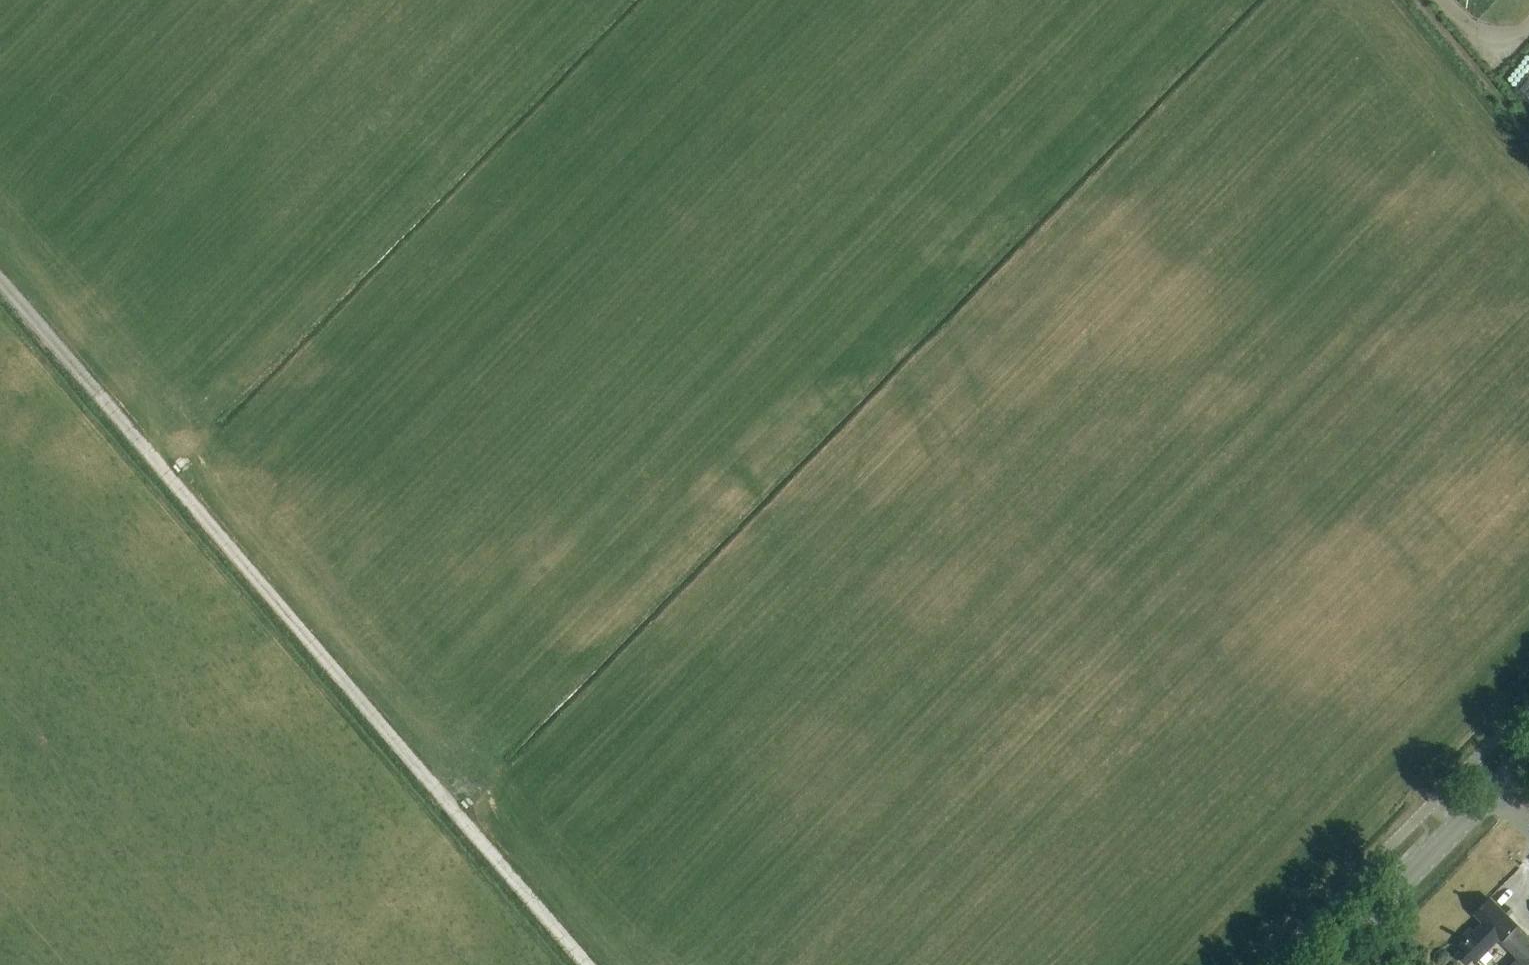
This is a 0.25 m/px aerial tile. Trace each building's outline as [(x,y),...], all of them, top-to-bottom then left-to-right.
[(1489,899),(1475,913),(1486,924),(1477,933),(1472,930),(1465,937),(1469,941),(1463,947),(1477,961),(1501,938),(1520,957),(1512,964),(1528,964),(1528,939),(1489,899)]
